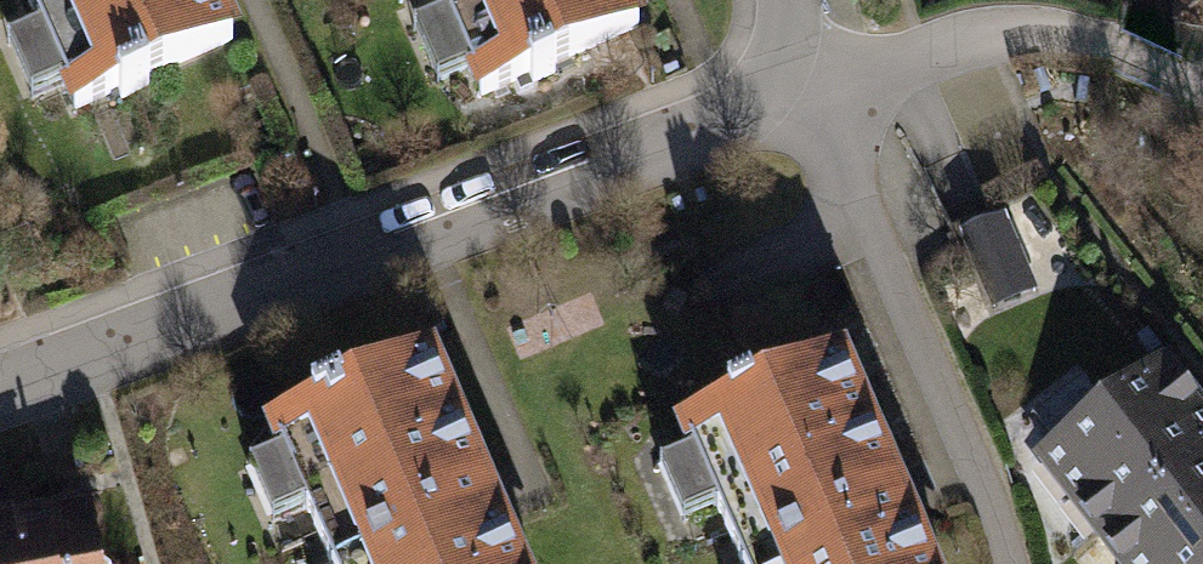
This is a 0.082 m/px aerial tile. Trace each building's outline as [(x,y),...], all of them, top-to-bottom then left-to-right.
[(232,41),(214,0),(28,0),(76,109),(117,91),(120,99),(149,86),(146,78),(232,41)] [(639,27),(627,0),(440,0),(482,95),(529,75),(533,83),(555,73),(551,65),(639,27)] [(1179,27),(1202,29),(1202,0),(1182,0),(1179,27)] [(429,361),(342,398),(339,390),(310,402),(314,410),(272,428),(330,563),(517,563),(500,525),(483,532),(462,483),(479,476),(429,361)] [(741,563),(928,563),(911,527),(894,534),(872,483),(890,476),(840,361),(754,398),(750,391),(728,400),(731,407),(683,428),(741,563)] [(1101,534),(1202,456),(1202,411),(1164,361),(1041,457),(1101,534)] [(1124,563),(1202,563),(1202,456),(1101,534),(1124,563)] [(16,553),(18,563),(96,563),(92,539),(73,542),(72,533),(66,525),(56,524),(13,531),(16,553)] [(16,553),(0,555),(0,563),(18,563),(16,553)]
